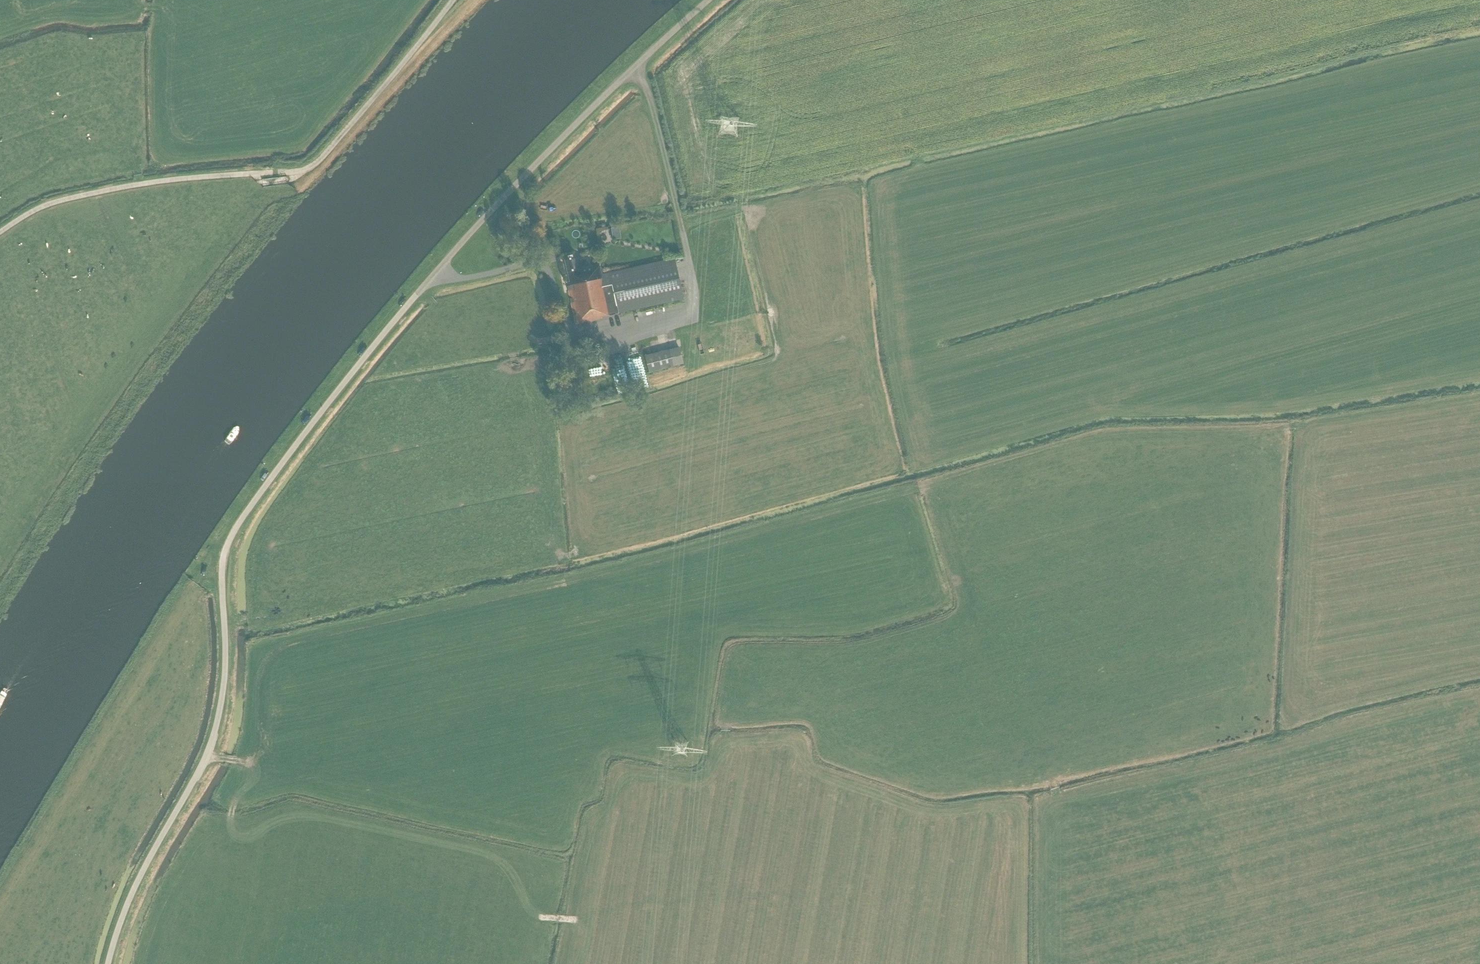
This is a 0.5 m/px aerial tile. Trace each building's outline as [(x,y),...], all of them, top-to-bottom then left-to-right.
[(578,270),(575,257),(565,260),(569,281),(567,282),(576,324),(602,319),(602,317),(683,299),(674,259),(601,275),(599,265),(578,270)] [(678,348),(644,356),(648,372),(682,364),(678,348)]
